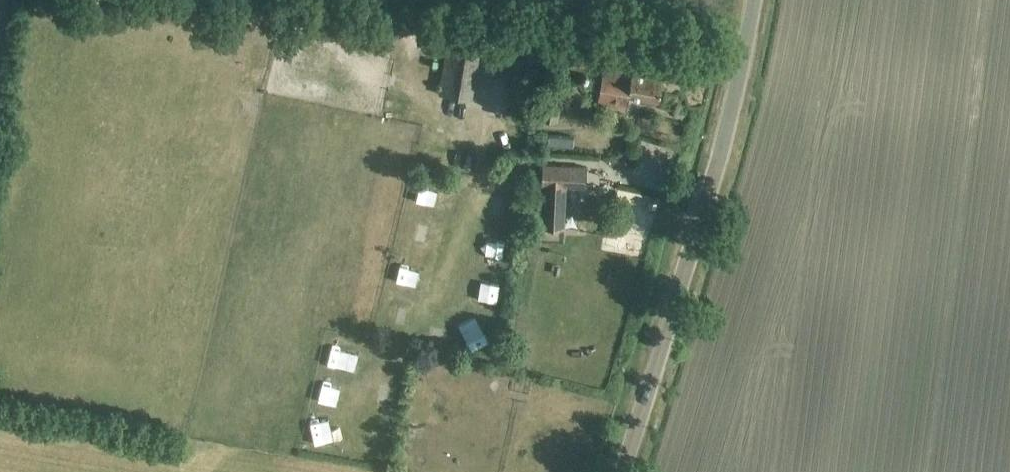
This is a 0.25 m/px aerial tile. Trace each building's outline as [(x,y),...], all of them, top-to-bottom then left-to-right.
[(430,24),(427,49),(446,51),(443,68),(441,83),(439,94),(472,98),(473,88),(482,26),(449,21),(448,27),(430,24)] [(648,74),(603,65),(596,103),(625,109),(627,96),(658,102),(663,73),(649,70),(648,74)] [(586,167),(542,165),(541,186),(545,186),(543,228),(564,229),(566,187),(585,188),(586,167)] [(423,318),(424,302),(414,302),(413,318),(423,318)] [(489,330),(494,340),(511,331),(506,321),(489,330)] [(375,365),(379,345),(350,338),(345,358),(375,365)]
